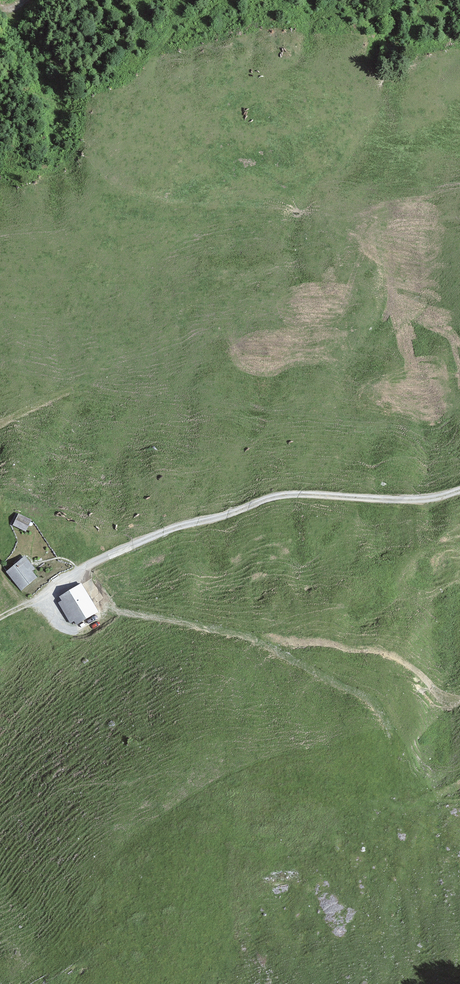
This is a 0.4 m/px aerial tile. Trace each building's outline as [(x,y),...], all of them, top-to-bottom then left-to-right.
[(20,514),(13,525),(26,532),(33,521),(20,514)] [(8,572),(22,591),(37,579),(23,561),(8,572)] [(84,585),(58,600),(74,627),(99,612),(84,585)]
